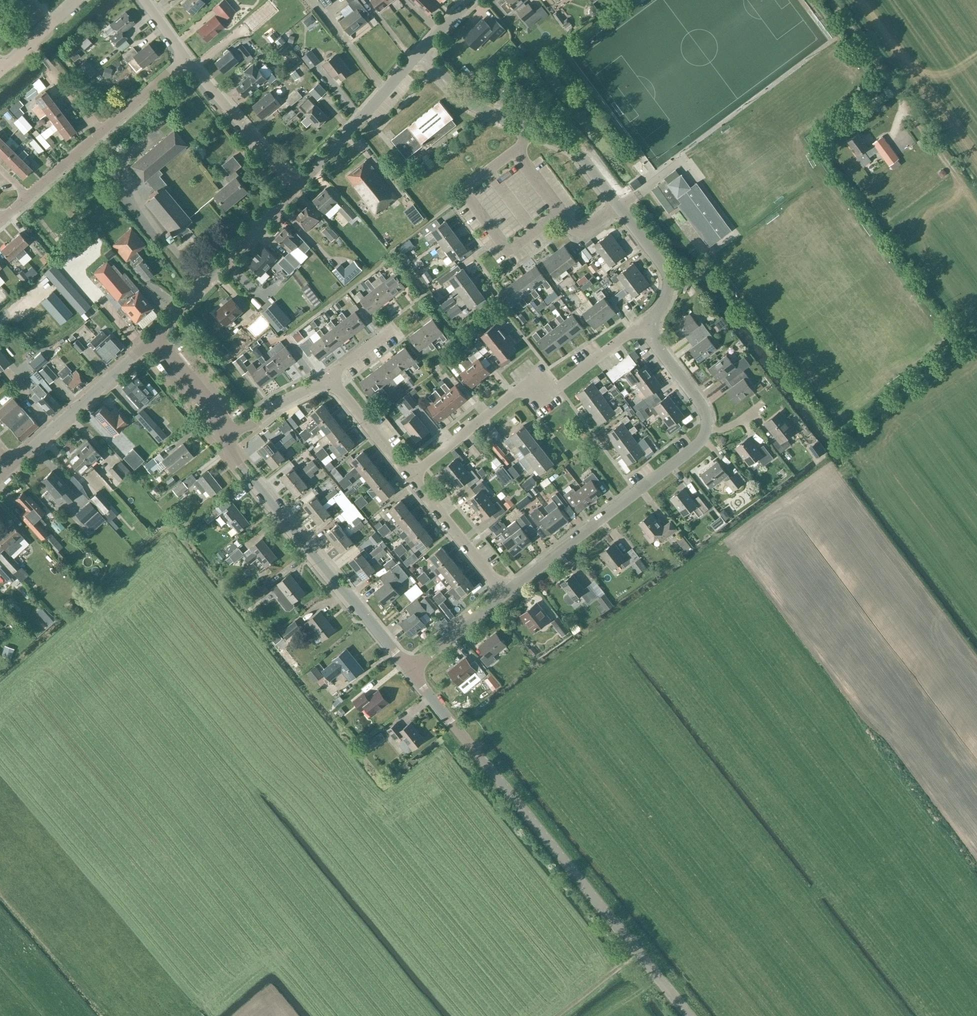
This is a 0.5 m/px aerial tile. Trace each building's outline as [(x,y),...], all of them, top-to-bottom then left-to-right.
[(182,3),(192,13),(204,0),(185,0),(182,3)] [(207,41),(223,27),(218,21),(221,18),(223,20),(234,11),(225,0),(223,0),(213,9),(217,14),(214,16),(197,30),(207,41)] [(354,10),(340,21),(350,34),(366,21),(364,18),(369,13),(359,0),(346,0),(354,10)] [(388,4),(385,0),(370,0),(379,11),(388,4)] [(436,7),(429,0),(409,0),(414,5),(417,3),(428,14),(436,7)] [(535,12),(528,4),(526,5),(524,2),(527,0),(507,0),(515,9),(518,12),(525,21),(535,12)] [(32,23),(43,13),(32,1),(21,11),(32,23)] [(548,13),(542,6),(537,10),(543,18),(548,13)] [(564,20),(557,11),(553,14),(563,27),(570,22),(567,18),(564,20)] [(123,33),(134,23),(125,12),(110,25),(117,32),(110,38),(117,47),(127,38),(123,33)] [(483,20),(465,38),(475,48),(488,35),(494,41),(505,29),(495,19),(488,25),(483,20)] [(86,38),(80,44),(85,49),(91,43),(86,38)] [(143,68),(158,56),(148,44),(137,53),(133,48),(122,57),(127,63),(134,57),(143,68)] [(244,58),(249,54),(242,45),(237,50),(238,51),(234,55),(230,50),(216,62),(225,72),(238,61),(238,60),(243,57),(244,58)] [(320,61),(312,50),(302,58),(310,68),(320,61)] [(96,62),(103,57),(100,53),(93,58),(96,62)] [(337,55),(323,66),(332,77),(333,77),(335,81),(340,77),(342,80),(351,73),(337,55)] [(86,59),(78,67),(88,78),(96,71),(86,59)] [(245,97),(257,87),(267,79),(259,69),(258,70),(254,64),(244,72),(248,77),(242,82),(243,83),(237,87),(245,97)] [(300,76),(304,72),(299,66),(295,71),(300,76)] [(327,92),(318,83),(309,91),(317,101),(327,92)] [(38,93),(34,87),(24,95),(28,100),(38,93)] [(302,96),(297,90),(286,99),(291,106),(302,96)] [(32,108),(36,114),(53,101),(45,91),(35,99),(38,103),(32,108)] [(262,118),(280,104),(270,92),(253,107),(262,118)] [(317,127),(327,118),(316,105),(315,106),(308,98),(300,107),(306,114),(306,115),(317,127)] [(426,149),(456,125),(452,119),(453,117),(440,100),(408,126),(391,140),(406,159),(423,145),(426,149)] [(50,119),(60,111),(53,101),(36,114),(40,119),(46,114),(50,119)] [(23,112),(15,103),(9,109),(18,118),(21,114),(23,112)] [(58,129),(68,122),(60,111),(50,119),(54,123),(48,128),(52,133),(58,129)] [(23,124),(27,121),(22,114),(17,118),(23,124)] [(23,124),(17,118),(13,122),(18,128),(23,124)] [(27,121),(23,124),(28,130),(32,127),(27,121)] [(68,122),(58,129),(66,139),(76,132),(68,122)] [(24,134),(28,130),(23,124),(18,128),(24,134)] [(186,145),(173,130),(130,166),(143,181),(145,179),(155,191),(148,197),(150,198),(145,203),(168,231),(164,234),(168,238),(172,234),(173,236),(178,232),(182,236),(190,229),(186,225),(191,220),(167,192),(170,190),(155,171),(179,151),(181,153),(186,149),(184,147),(186,145)] [(40,143),(45,138),(40,132),(35,137),(40,143)] [(878,150),(889,166),(899,159),(882,136),(873,143),(873,144),(868,148),(858,134),(847,142),(857,155),(855,156),(863,167),(871,161),(869,157),(878,150)] [(917,141),(922,149),(928,145),(923,137),(917,141)] [(34,148),(39,144),(33,138),(29,142),(34,148)] [(50,144),(45,138),(40,143),(45,149),(50,144)] [(0,148),(0,156),(4,160),(13,151),(5,143),(0,148)] [(44,150),(39,144),(34,148),(39,154),(44,150)] [(13,151),(4,160),(14,169),(22,160),(29,154),(24,149),(18,156),(13,151)] [(226,208),(247,191),(237,178),(239,176),(235,171),(241,166),(233,156),(223,165),(231,174),(226,178),(229,183),(215,195),(226,208)] [(396,196),(367,159),(346,176),(375,212),(380,209),(382,210),(393,202),(391,200),(396,196)] [(22,160),(14,169),(22,178),(31,169),(22,160)] [(506,176),(517,168),(514,163),(503,171),(506,176)] [(652,190),(667,211),(668,213),(674,208),(674,207),(678,205),(709,247),(732,230),(696,183),(690,187),(681,175),(668,184),(665,180),(652,190)] [(93,183),(84,194),(92,200),(101,190),(93,183)] [(337,202),(325,189),(313,200),(325,213),(337,202)] [(70,217),(80,209),(73,202),(64,210),(70,217)] [(356,215),(345,203),(338,210),(349,222),(356,215)] [(307,231),(319,220),(307,207),(294,218),(307,231)] [(412,208),(407,212),(411,216),(416,213),(412,208)] [(439,240),(453,230),(445,221),(432,231),(425,235),(429,240),(435,235),(439,240)] [(339,236),(327,223),(321,229),(333,241),(339,236)] [(134,266),(133,267),(144,280),(154,272),(137,252),(145,245),(131,228),(118,239),(118,240),(112,245),(126,261),(129,258),(133,263),(132,264),(134,266)] [(288,250),(294,243),(305,253),(311,247),(297,232),(293,235),(285,228),(276,238),(288,250)] [(76,257),(99,236),(92,229),(69,249),(76,257)] [(453,230),(439,240),(443,245),(436,250),(440,255),(460,240),(453,230)] [(10,242),(27,261),(31,258),(22,248),(28,243),(19,233),(10,242)] [(602,255),(618,243),(610,233),(595,244),(594,242),(587,247),(592,253),(598,248),(602,255)] [(415,246),(410,239),(400,246),(405,253),(415,246)] [(460,240),(440,255),(447,265),(467,250),(460,240)] [(27,261),(10,242),(0,250),(8,260),(14,255),(23,265),(27,261)] [(618,243),(602,255),(607,261),(601,266),(606,271),(612,267),(611,265),(626,254),(618,243)] [(476,244),(467,251),(470,256),(479,249),(476,244)] [(554,254),(565,269),(572,264),(576,270),(582,265),(577,259),(575,260),(564,246),(554,254)] [(268,274),(265,271),(277,258),(265,247),(259,254),(258,253),(254,257),(255,258),(249,264),(260,275),(259,277),(258,279),(261,281),(263,281),(268,276),(268,274)] [(108,258),(114,253),(111,249),(104,254),(108,258)] [(301,263),(290,251),(284,257),(296,268),(301,263)] [(565,269),(554,254),(543,261),(554,276),(553,278),(557,284),(563,279),(559,274),(565,269)] [(354,260),(344,269),(340,264),(332,270),(345,284),(362,269),(354,260)] [(135,322),(152,308),(138,291),(134,294),(130,289),(132,287),(127,281),(129,280),(124,274),(122,275),(110,261),(108,263),(107,262),(94,273),(117,300),(118,301),(113,304),(117,309),(121,305),(135,322)] [(593,262),(588,266),(593,273),(599,269),(593,262)] [(626,285),(641,274),(633,263),(618,275),(616,273),(610,277),(615,283),(621,279),(626,285)] [(44,273),(48,278),(58,270),(54,265),(44,273)] [(523,274),(534,289),(542,283),(547,289),(551,286),(535,265),(523,274)] [(456,288),(470,278),(463,268),(455,274),(451,269),(437,280),(441,284),(443,283),(446,288),(453,283),(456,288)] [(29,278),(22,270),(16,275),(23,283),(29,278)] [(48,278),(52,283),(62,274),(58,270),(48,278)] [(433,279),(427,271),(418,276),(422,283),(424,282),(426,284),(433,279)] [(52,283),(56,287),(66,279),(62,274),(52,283)] [(405,287),(394,274),(386,280),(382,274),(379,277),(383,283),(393,296),(405,287)] [(511,283),(523,298),(530,292),(535,298),(539,295),(534,289),(523,274),(511,283)] [(641,274),(626,285),(630,292),(627,294),(625,296),(629,302),(635,297),(634,295),(649,284),(641,274)] [(612,283),(607,276),(600,282),(605,288),(612,283)] [(453,298),(457,302),(477,288),(470,278),(456,288),(460,293),(453,298)] [(56,287),(60,292),(70,284),(66,279),(56,287)] [(393,296),(383,283),(375,288),(368,279),(365,282),(372,291),(382,305),(393,296)] [(511,283),(500,292),(511,307),(519,301),(524,307),(527,304),(523,298),(511,283)] [(60,292),(64,297),(74,288),(70,284),(60,292)] [(581,286),(568,295),(573,301),(586,292),(581,286)] [(436,293),(444,301),(449,296),(441,287),(436,293)] [(64,297),(69,301),(78,293),(74,288),(64,297)] [(309,288),(304,291),(314,304),(319,301),(309,288)] [(477,288),(457,302),(460,307),(467,302),(471,308),(484,297),(477,288)] [(558,296),(553,289),(548,293),(553,300),(558,296)] [(625,296),(627,294),(623,289),(609,300),(613,305),(625,296)] [(593,305),(605,320),(615,312),(604,298),(606,296),(601,290),(595,295),(600,300),(593,305)] [(371,313),(382,305),(372,291),(364,297),(360,291),(356,294),(361,300),(371,313)] [(60,325),(72,314),(52,292),(40,302),(60,325)] [(69,301),(73,306),(82,297),(78,293),(69,301)] [(567,295),(561,297),(565,308),(571,306),(567,295)] [(73,306),(77,310),(86,302),(82,297),(73,306)] [(226,324),(242,310),(232,299),(216,313),(226,324)] [(541,310),(533,301),(528,305),(536,314),(541,310)] [(90,307),(86,302),(77,310),(81,315),(90,307)] [(274,302),(262,313),(278,331),(290,321),(274,302)] [(554,306),(558,313),(563,311),(559,303),(554,306)] [(605,320),(593,305),(587,310),(583,304),(577,309),(581,315),(583,313),(594,328),(605,320)] [(339,315),(343,320),(354,334),(365,325),(355,312),(347,318),(342,312),(339,315)] [(527,321),(521,313),(515,317),(522,325),(527,321)] [(696,336),(706,328),(700,321),(697,323),(690,313),(673,326),(682,338),(692,330),(696,336)] [(555,317),(560,324),(572,338),(583,329),(572,314),(565,320),(560,314),(555,317)] [(421,328),(431,342),(439,336),(443,342),(447,339),(442,333),(443,333),(432,319),(421,328)] [(343,342),(354,334),(343,320),(336,326),(331,321),(328,323),(332,329),(343,342)] [(498,322),(481,335),(486,341),(482,343),(488,350),(491,347),(499,357),(496,360),(499,364),(499,363),(502,367),(510,360),(507,356),(516,350),(513,345),(515,343),(509,334),(505,337),(499,329),(502,326),(498,322)] [(560,347),(572,338),(560,324),(553,329),(548,323),(544,326),(549,332),(560,347)] [(421,328),(412,334),(409,337),(420,350),(428,344),(432,350),(436,347),(431,342),(421,328)] [(706,328),(696,336),(700,341),(690,349),(699,361),(716,348),(709,339),(712,336),(706,328)] [(331,351),(343,342),(332,329),(324,335),(320,329),(317,332),(321,337),(331,351)] [(96,336),(114,356),(122,348),(109,334),(107,336),(102,330),(96,336)] [(548,356),(560,347),(549,332),(541,338),(536,332),(532,335),(548,356)] [(114,356),(96,336),(90,342),(95,348),(93,350),(106,363),(114,356)] [(320,360),(331,351),(321,337),(313,343),(309,338),(305,340),(310,346),(320,360)] [(476,348),(468,338),(463,342),(471,352),(476,348)] [(85,348),(77,339),(72,344),(80,353),(85,348)] [(229,352),(234,348),(229,342),(224,346),(229,352)] [(269,350),(274,356),(284,369),(296,361),(285,347),(277,353),(273,347),(269,350)] [(393,356),(404,370),(412,364),(416,370),(419,367),(415,361),(405,348),(393,356)] [(10,364),(0,351),(0,372),(10,364)] [(31,364),(36,371),(47,361),(41,354),(31,364)] [(457,366),(449,355),(443,359),(452,370),(457,366)] [(625,358),(632,367),(636,364),(629,355),(625,358)] [(734,365),(726,355),(709,368),(719,380),(729,372),(733,378),(743,370),(750,365),(744,357),(734,365)] [(284,369),(274,356),(266,361),(262,356),(258,358),(263,364),(273,378),(284,369)] [(382,365),(393,379),(400,373),(405,378),(408,376),(404,370),(393,356),(382,365)] [(464,359),(481,380),(490,372),(479,358),(473,363),(468,356),(464,359)] [(248,369),(239,357),(233,361),(243,373),(248,369)] [(625,358),(620,362),(627,371),(632,367),(625,358)] [(481,380),(464,359),(460,362),(465,369),(460,373),(472,387),(481,380)] [(615,366),(622,375),(627,371),(620,362),(615,366)] [(57,376),(46,364),(38,371),(49,384),(57,376)] [(262,386),(273,378),(263,364),(255,370),(251,364),(247,367),(251,373),(262,386)] [(57,373),(62,378),(61,379),(73,393),(86,382),(76,370),(72,374),(70,372),(71,371),(66,365),(57,373)] [(371,373),(382,387),(389,381),(394,387),(397,384),(393,379),(382,365),(371,373)] [(635,365),(624,374),(628,379),(631,376),(639,387),(654,375),(646,365),(639,370),(635,365)] [(615,366),(611,369),(618,378),(622,375),(615,366)] [(618,378),(611,369),(606,373),(613,382),(618,378)] [(743,370),(733,378),(737,383),(727,391),(736,403),(753,390),(745,381),(749,378),(743,370)] [(36,371),(31,376),(38,384),(43,379),(36,371)] [(382,387),(371,373),(360,382),(370,396),(378,390),(383,395),(386,393),(382,387)] [(577,394),(584,404),(606,388),(604,385),(598,390),(594,384),(600,380),(597,375),(590,380),(592,383),(577,394)] [(654,375),(639,387),(646,397),(643,399),(647,404),(658,396),(654,391),(661,386),(654,375)] [(122,388),(133,399),(133,400),(139,407),(143,403),(144,404),(154,394),(145,384),(144,385),(135,376),(122,388)] [(446,392),(458,406),(467,399),(455,385),(450,389),(445,383),(441,386),(446,392)] [(35,393),(31,396),(37,403),(35,404),(40,409),(43,407),(49,414),(59,405),(48,393),(46,394),(42,389),(38,384),(32,389),(35,393)] [(606,388),(584,404),(592,414),(607,403),(601,394),(608,390),(606,388)] [(622,388),(616,391),(619,396),(625,393),(622,388)] [(449,414),(458,406),(446,392),(441,396),(436,390),(432,393),(449,414)] [(11,397),(9,393),(0,399),(0,401),(1,403),(11,397)] [(410,409),(416,404),(408,393),(401,399),(410,409)] [(449,414),(432,393),(428,396),(433,403),(428,407),(440,421),(449,414)] [(658,396),(647,404),(655,415),(658,413),(661,417),(676,405),(668,395),(662,400),(658,396)] [(28,436),(26,435),(38,425),(30,416),(26,413),(13,398),(0,409),(0,418),(13,431),(13,432),(21,441),(22,439),(23,441),(28,436)] [(613,411),(607,403),(592,414),(599,424),(614,413),(616,415),(623,410),(620,406),(613,411)] [(310,431),(314,428),(330,414),(322,404),(311,414),(315,419),(306,426),(307,428),(299,433),(302,437),(310,431)] [(109,412),(103,405),(94,414),(113,435),(127,422),(119,413),(118,414),(113,408),(109,412)] [(305,405),(300,408),(305,415),(310,411),(305,405)] [(676,405),(661,417),(669,427),(666,430),(670,434),(681,426),(677,421),(684,416),(676,405)] [(636,413),(642,422),(649,416),(643,407),(636,413)] [(157,424),(143,408),(135,416),(149,431),(157,424)] [(416,440),(428,430),(416,415),(413,411),(407,416),(410,420),(404,425),(416,440)] [(785,437),(793,431),(780,413),(766,424),(777,437),(772,441),(780,452),(791,444),(785,437)] [(301,423),(294,414),(287,419),(295,428),(301,423)] [(327,434),(338,424),(330,414),(314,428),(317,432),(322,428),(327,434)] [(606,434),(614,444),(636,428),(634,426),(628,430),(623,424),(630,420),(627,415),(620,421),(621,423),(606,434)] [(335,443),(346,434),(338,424),(327,434),(335,443)] [(508,446),(511,450),(531,435),(523,425),(510,436),(514,441),(508,446)] [(502,436),(494,427),(483,436),(491,446),(502,436)] [(636,428),(614,444),(621,454),(637,443),(631,435),(638,430),(636,428)] [(310,431),(302,437),(305,441),(313,435),(310,431)] [(258,449),(266,458),(293,437),(290,433),(274,445),(270,440),(258,449)] [(331,446),(339,457),(354,444),(346,434),(335,443),(331,446)] [(521,450),(525,455),(538,444),(531,435),(511,450),(515,455),(521,450)] [(296,440),(293,437),(266,458),(274,468),(285,458),(281,453),(296,440)] [(764,466),(773,458),(765,448),(760,452),(749,438),(736,448),(749,464),(757,458),(764,466)] [(486,449),(478,440),(473,444),(481,453),(486,449)] [(77,450),(92,466),(102,457),(87,441),(77,450)] [(643,451),(637,443),(621,454),(629,465),(644,453),(646,456),(653,450),(649,446),(643,451)] [(817,457),(822,453),(815,443),(809,447),(817,457)] [(172,473),(192,456),(182,444),(162,460),(172,473)] [(476,458),(481,453),(473,444),(468,448),(476,458)] [(526,469),(546,454),(538,444),(525,455),(519,460),(526,469)] [(133,456),(141,450),(137,446),(130,452),(133,456)] [(318,457),(326,451),(323,447),(315,453),(318,457)] [(92,466),(77,450),(67,460),(82,475),(92,466)] [(326,451),(318,457),(321,460),(329,454),(326,451)] [(352,470),(355,474),(371,461),(363,451),(351,461),(356,467),(352,470)] [(128,453),(123,458),(130,465),(135,461),(128,453)] [(554,463),(546,454),(526,469),(530,474),(536,469),(540,474),(554,463)] [(450,479),(464,468),(459,462),(463,459),(460,455),(442,469),(450,479)] [(160,466),(153,457),(143,465),(150,474),(160,466)] [(281,477),(289,486),(316,465),(312,461),(297,473),(293,468),(281,477)] [(362,474),(367,480),(379,471),(371,461),(355,474),(358,478),(362,474)] [(733,490),(743,483),(735,473),(730,478),(717,462),(702,474),(712,487),(723,478),(733,490)] [(118,481),(125,475),(115,465),(109,470),(118,481)] [(319,468),(316,465),(289,486),(296,496),(308,486),(303,481),(319,468)] [(503,467),(497,472),(500,475),(506,470),(503,467)] [(464,468),(450,479),(458,488),(466,482),(470,486),(479,479),(472,470),(468,473),(464,468)] [(547,483),(563,474),(561,469),(544,478),(547,483)] [(68,502),(75,496),(61,480),(60,480),(52,471),(40,481),(55,498),(60,494),(68,502)] [(201,493),(205,490),(210,496),(221,487),(207,471),(197,479),(197,480),(193,483),(201,493)] [(367,491),(370,494),(387,481),(379,471),(367,480),(372,487),(367,491)] [(581,487),(592,502),(602,494),(595,486),(600,482),(593,472),(584,479),(587,483),(581,487)] [(342,485),(349,479),(346,475),(339,481),(342,485)] [(172,478),(167,481),(171,486),(175,482),(172,478)] [(522,484),(527,491),(534,485),(529,478),(522,484)] [(333,484),(328,479),(319,486),(323,491),(333,484)] [(349,479),(342,485),(345,489),(352,483),(349,479)] [(395,491),(387,481),(370,494),(373,498),(378,494),(383,500),(395,491)] [(468,501),(475,510),(489,499),(485,494),(489,490),(481,481),(472,489),(476,494),(468,501)] [(177,496),(187,488),(182,482),(173,490),(177,496)] [(348,497),(355,490),(352,486),(344,493),(348,497)] [(592,502),(581,487),(576,492),(573,488),(564,495),(571,504),(576,501),(582,509),(592,502)] [(699,516),(708,509),(700,498),(695,503),(684,488),(671,498),(684,515),(692,508),(699,516)] [(304,505),(311,514),(338,493),(335,489),(320,501),(315,496),(304,505)] [(97,492),(88,499),(102,514),(108,522),(117,514),(97,492)] [(41,539),(47,533),(42,528),(46,524),(39,516),(44,512),(35,503),(28,495),(26,497),(22,493),(15,499),(21,506),(20,507),(25,512),(27,511),(33,519),(27,524),(41,539)] [(341,496),(338,493),(311,514),(319,524),(330,515),(326,509),(341,496)] [(553,501),(545,507),(549,513),(560,527),(568,520),(561,511),(566,507),(556,493),(551,497),(553,501)] [(358,505),(365,499),(362,495),(355,501),(358,505)] [(515,496),(508,499),(511,505),(518,502),(515,496)] [(365,499),(358,505),(361,508),(368,502),(365,499)] [(494,504),(489,499),(475,510),(483,520),(491,513),(495,518),(505,510),(498,501),(494,504)] [(392,524),(397,520),(409,510),(401,500),(389,510),(394,516),(389,520),(392,524)] [(221,513),(232,527),(233,526),(238,532),(249,523),(233,503),(221,513)] [(95,512),(87,504),(76,514),(84,523),(95,512)] [(221,513),(216,507),(211,511),(212,512),(204,518),(208,523),(221,513)] [(551,533),(560,527),(549,513),(544,517),(538,509),(536,509),(529,514),(538,526),(543,523),(551,533)] [(417,520),(409,510),(397,520),(405,529),(417,520)] [(662,541),(677,530),(670,521),(663,527),(652,513),(639,523),(647,532),(644,535),(650,542),(658,535),(662,541)] [(726,522),(721,515),(711,523),(716,529),(726,522)] [(326,533),(334,542),(361,521),(358,517),(342,529),(338,524),(326,533)] [(507,527),(523,548),(531,541),(523,530),(528,526),(520,517),(507,527)] [(498,536),(503,532),(507,538),(503,540),(514,554),(523,548),(507,527),(504,522),(502,523),(498,518),(489,526),(493,531),(498,536)] [(144,525),(142,522),(139,519),(133,524),(136,528),(139,530),(144,525)] [(425,530),(417,520),(405,529),(409,535),(404,538),(408,543),(425,530)] [(364,524),(361,521),(334,542),(341,552),(353,542),(349,537),(364,524)] [(381,533),(388,527),(385,523),(378,529),(381,533)] [(11,525),(0,535),(0,559),(21,582),(29,574),(10,554),(20,545),(18,542),(23,537),(11,525)] [(388,527),(381,533),(384,537),(391,531),(388,527)] [(425,530),(408,543),(411,547),(416,543),(421,549),(433,540),(425,530)] [(63,547),(50,533),(43,540),(55,553),(63,547)] [(690,547),(682,536),(677,540),(685,551),(690,547)] [(266,567),(277,558),(262,539),(250,548),(253,552),(246,558),(250,563),(258,557),(266,567)] [(397,553),(404,547),(401,543),(394,549),(397,553)] [(625,567),(630,563),(614,543),(600,554),(611,569),(621,562),(625,567)] [(349,561),(356,570),(383,549),(380,545),(365,557),(360,552),(349,561)] [(244,554),(239,547),(229,555),(235,562),(244,554)] [(404,547),(397,553),(400,556),(407,550),(404,547)] [(433,571),(438,567),(450,557),(441,547),(430,556),(434,562),(429,566),(433,571)] [(386,552),(383,549),(356,570),(364,580),(376,570),(371,565),(386,552)] [(438,567),(446,576),(458,567),(450,557),(438,567)] [(396,563),(392,558),(383,565),(388,570),(396,563)] [(632,565),(638,573),(646,567),(640,559),(632,565)] [(386,584),(375,592),(385,604),(399,594),(392,586),(400,580),(401,582),(408,576),(398,564),(381,578),(386,584)] [(446,576),(454,586),(465,576),(458,567),(446,576)] [(420,581),(427,575),(424,571),(417,577),(420,581)] [(274,587),(271,589),(278,596),(277,597),(277,600),(286,610),(288,611),(293,607),(293,604),(292,603),(305,593),(290,574),(274,587)] [(427,575),(420,581),(423,585),(430,579),(427,575)] [(561,584),(568,593),(564,596),(564,598),(569,604),(571,604),(574,601),(574,599),(581,594),(587,603),(597,595),(589,585),(583,589),(572,575),(561,584)] [(474,586),(465,576),(454,586),(462,596),(474,586)] [(270,591),(264,583),(251,594),(256,601),(270,591)] [(436,601),(443,595),(440,591),(433,597),(436,601)] [(604,594),(598,599),(607,610),(613,605),(604,594)] [(443,595),(436,601),(439,604),(446,598),(443,595)] [(425,598),(419,603),(426,610),(430,615),(435,610),(425,598)] [(418,616),(426,610),(419,603),(417,600),(407,608),(412,614),(401,623),(411,635),(425,624),(418,616)] [(533,632),(550,618),(537,603),(520,616),(533,632)] [(322,640),(335,630),(320,611),(304,624),(310,632),(313,629),(322,640)] [(552,622),(563,635),(569,630),(558,617),(552,622)] [(301,628),(295,620),(281,632),(287,639),(301,628)] [(493,656),(505,645),(495,633),(479,646),(486,654),(480,658),(487,667),(496,659),(493,656)] [(6,655),(17,657),(19,645),(9,643),(6,655)] [(349,680),(363,669),(347,649),(333,661),(334,661),(322,671),(330,680),(341,671),(349,680)] [(481,678),(486,674),(475,661),(470,664),(465,658),(449,671),(460,685),(475,672),(481,678)] [(499,684),(491,674),(485,680),(493,690),(499,684)] [(372,689),(378,681),(373,677),(366,685),(372,689)] [(372,715),(388,703),(378,690),(368,698),(363,693),(353,701),(361,711),(366,707),(372,715)] [(341,717),(345,713),(342,709),(337,713),(341,717)] [(409,752),(424,740),(410,723),(402,730),(396,723),(388,730),(396,740),(401,735),(404,738),(400,741),(400,746),(404,751),(409,752)] [(379,744),(374,736),(362,745),(367,752),(379,744)]
